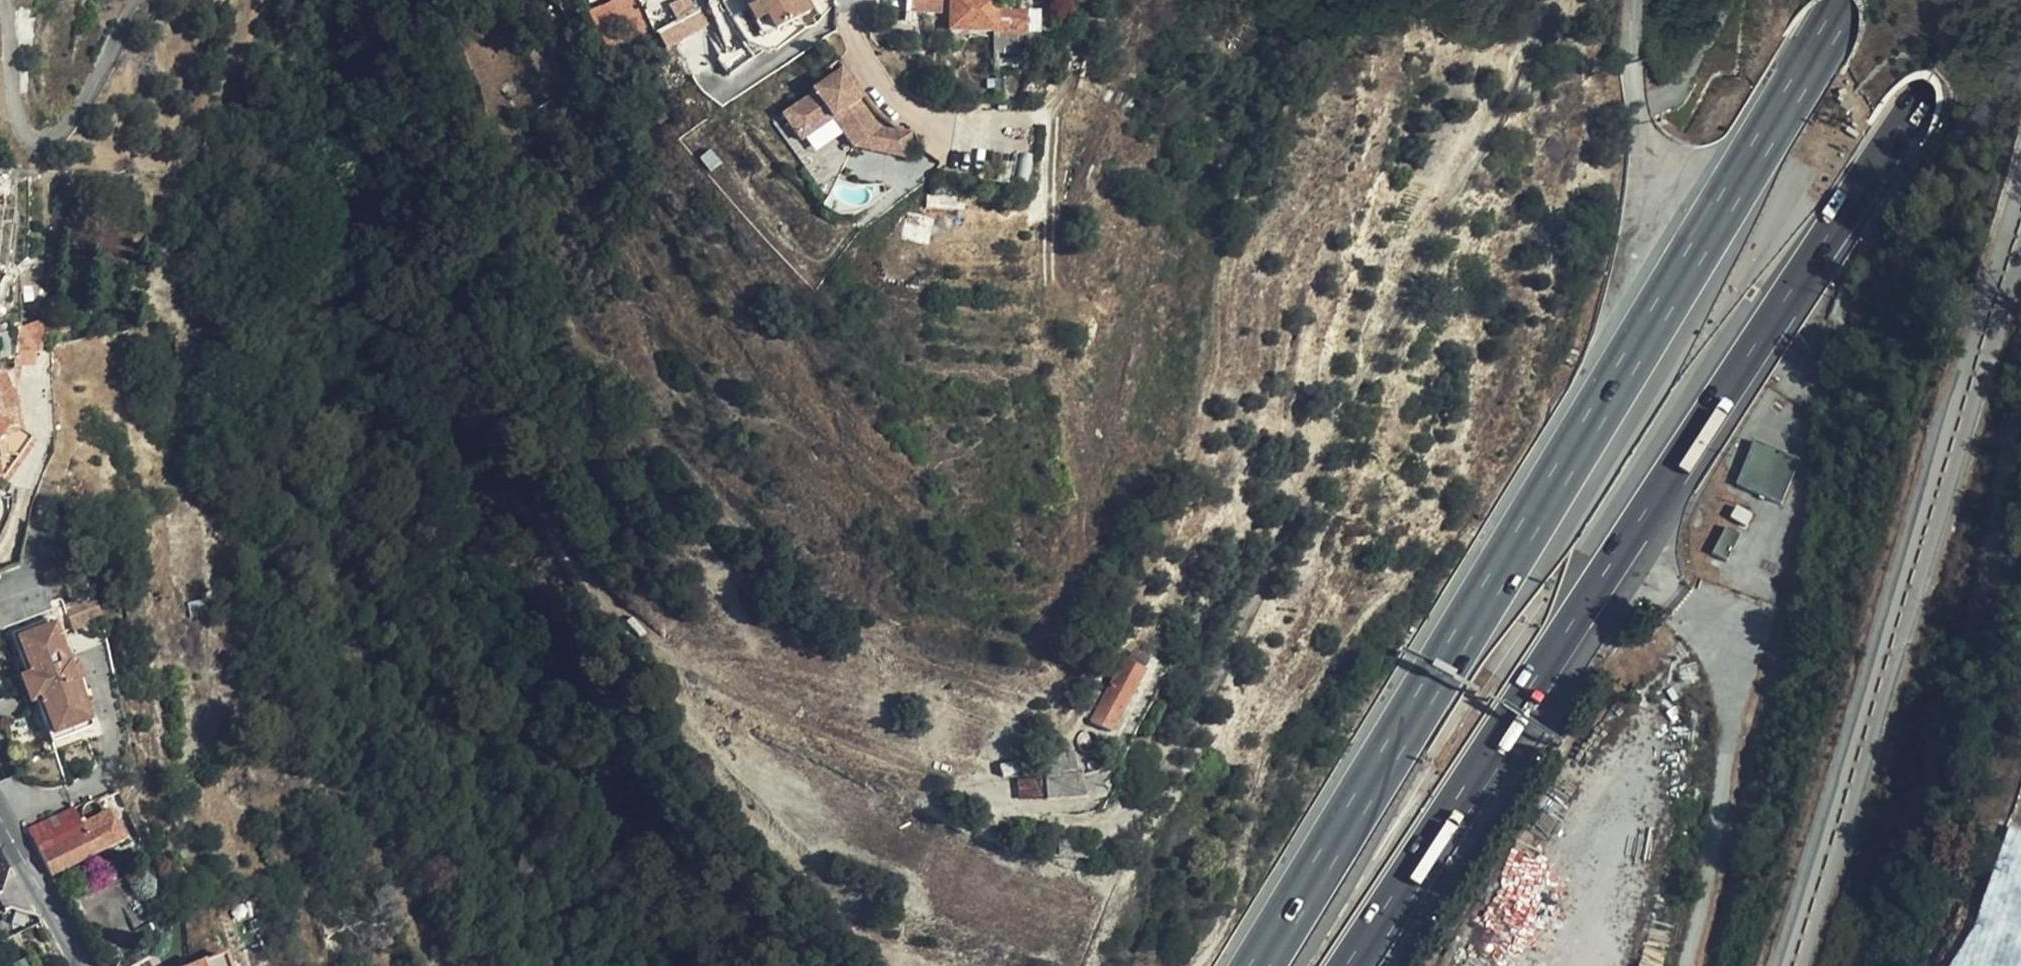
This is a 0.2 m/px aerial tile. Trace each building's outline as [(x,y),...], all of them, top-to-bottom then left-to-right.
[(633,23),(657,9),(651,0),(619,0),(633,23)] [(709,28),(696,0),(679,0),(670,4),(679,22),(658,32),(665,48),(709,28)] [(753,0),(743,0),(766,39),(773,35),(753,0)] [(773,35),(813,13),(805,0),(753,0),(773,35)] [(939,0),(905,0),(905,22),(913,22),(913,11),(938,11),(939,0)] [(1037,7),(995,5),(995,0),(948,0),(948,29),(1036,32),(1037,7)] [(848,148),(900,167),(908,143),(878,132),(860,102),(862,100),(845,70),(814,87),(818,91),(782,111),(797,138),(831,119),(848,148)] [(3,460),(2,446),(11,429),(21,426),(17,385),(13,386),(4,363),(0,365),(0,460),(3,460)] [(2,446),(3,460),(15,468),(38,437),(21,426),(11,429),(2,446)] [(1739,484),(1784,501),(1801,459),(1756,441),(1739,484)] [(35,624),(71,700),(79,695),(43,620),(35,624)] [(71,700),(35,624),(0,640),(0,652),(14,683),(26,709),(45,749),(85,731),(71,700)] [(1110,732),(1146,670),(1144,668),(1149,659),(1133,652),(1128,661),(1125,660),(1090,722),(1110,732)] [(20,711),(26,709),(14,683),(8,686),(20,711)] [(1071,753),(1041,758),(1044,774),(1072,771),(1071,753)] [(1082,797),(1080,775),(1044,778),(1046,801),(1082,797)] [(49,875),(50,874),(120,839),(108,810),(97,815),(89,818),(79,823),(72,808),(27,828),(49,875)] [(226,956),(197,965),(230,965),(226,956)]
